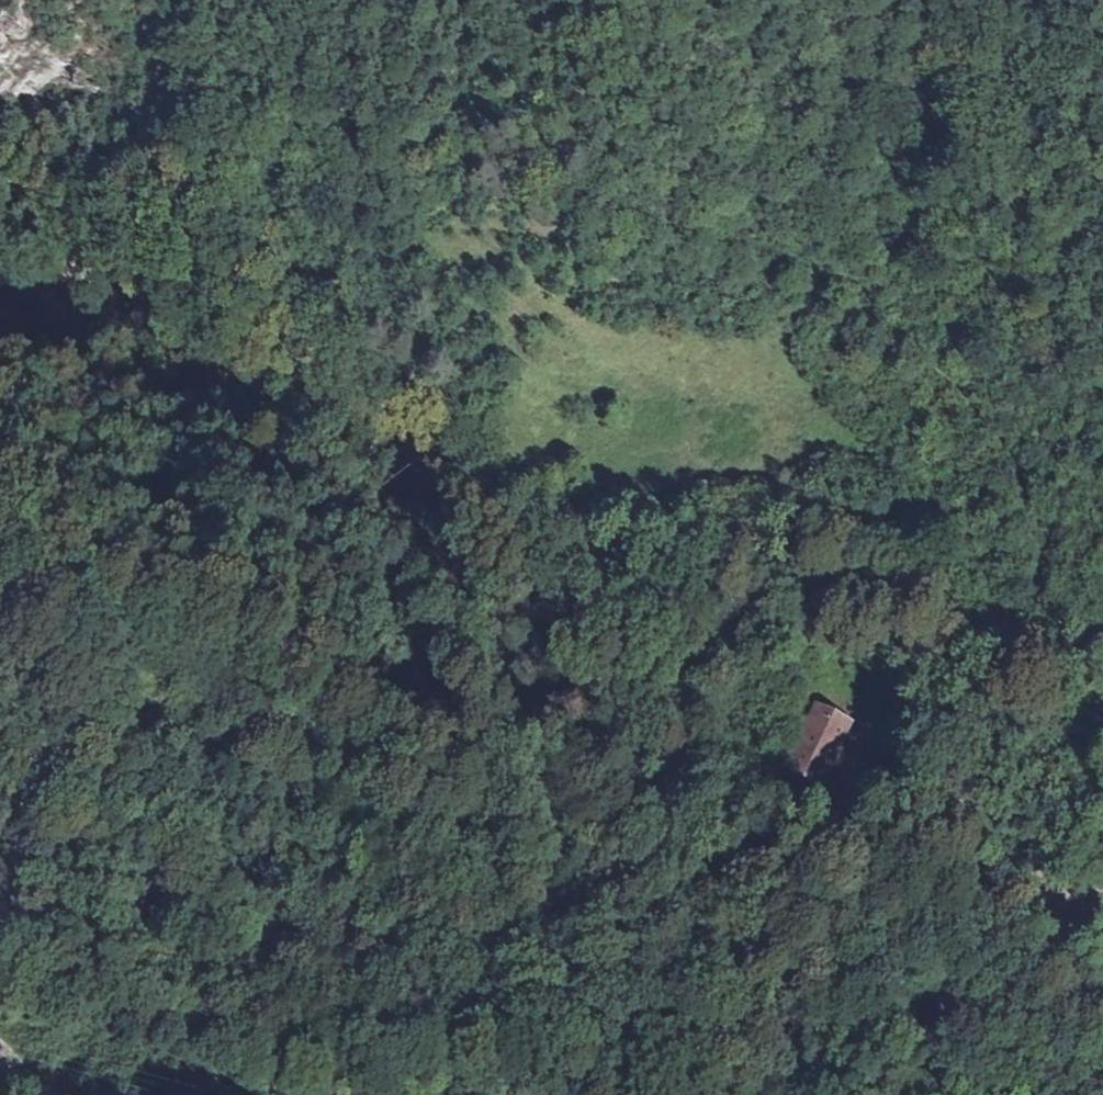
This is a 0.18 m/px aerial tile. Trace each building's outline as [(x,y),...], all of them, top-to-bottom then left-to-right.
[(783,764),(823,786),(853,721),(814,702),(783,764)]
